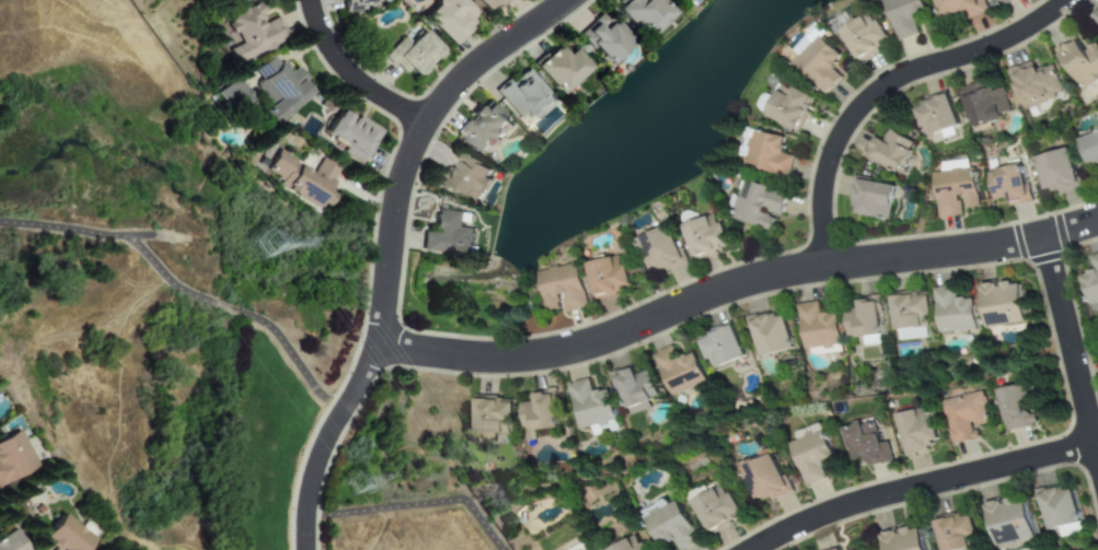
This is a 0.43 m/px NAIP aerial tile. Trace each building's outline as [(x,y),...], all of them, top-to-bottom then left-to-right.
[(342,12),(361,11),(361,4),(378,3),(377,0),(341,0),(342,12)] [(457,0),(435,0),(417,16),(446,46),(474,19),(457,0)] [(488,15),(502,0),(472,0),(488,15)] [(667,13),(654,0),(620,0),(610,10),(639,40),(667,13)] [(895,42),(916,35),(912,21),(925,16),(920,0),(882,0),(895,42)] [(982,0),(933,0),(939,19),(963,10),(967,21),(986,13),(982,0)] [(275,19),(264,23),(255,3),(223,17),(236,45),(228,49),(234,63),(285,40),(275,19)] [(1086,20),(1097,31),(1097,7),(1086,20)] [(837,32),(856,61),(887,42),(868,12),(837,32)] [(603,66),(627,42),(604,19),(594,28),(588,22),(575,36),(603,66)] [(406,83),(438,52),(413,26),(381,57),(406,83)] [(840,57),(814,34),(789,61),(824,94),(839,78),(829,69),(840,57)] [(1097,77),(1097,51),(1093,43),(1079,50),(1074,40),(1054,52),(1077,90),(1097,77)] [(583,69),(567,49),(559,56),(552,46),(529,66),(553,95),(583,69)] [(266,127),(308,94),(275,52),(247,74),(269,101),(254,113),(266,127)] [(1021,110),(1061,95),(1048,60),(1008,75),(1021,110)] [(492,92),(519,122),(547,98),(520,67),(492,92)] [(214,94),(234,113),(251,95),(231,76),(214,94)] [(813,98),(778,83),(763,116),(797,132),(813,98)] [(1002,83),(960,94),(970,129),(1001,121),(998,114),(1008,112),(1002,83)] [(956,126),(945,94),(910,106),(922,138),(956,126)] [(482,101),(453,130),(479,155),(508,127),(482,101)] [(378,134),(335,107),(319,133),(360,161),(378,134)] [(871,137),(862,157),(897,175),(913,143),(887,130),(881,141),(871,137)] [(1087,168),(1097,164),(1097,131),(1076,139),(1087,168)] [(788,177),(791,156),(779,155),(783,137),(751,132),(744,171),(788,177)] [(1032,156),(1042,196),(1075,187),(1065,149),(1032,156)] [(339,171),(319,160),(312,172),(273,152),(259,178),(319,210),(339,171)] [(474,202),(490,168),(461,154),(452,174),(438,167),(431,182),(474,202)] [(1028,202),(1020,163),(984,171),(991,200),(1004,198),(1005,207),(1028,202)] [(976,208),(972,168),(931,172),(935,217),(960,214),(960,210),(976,208)] [(887,220),(891,185),(853,179),(848,214),(887,220)] [(770,231),(774,215),(778,217),(785,192),(743,182),(732,221),(770,231)] [(473,214),(430,210),(426,250),(467,255),(473,214)] [(692,259),(727,247),(715,213),(681,225),(692,259)] [(636,237),(651,276),(683,264),(668,225),(636,237)] [(1089,257),(1093,270),(1079,275),(1088,306),(1097,303),(1097,304),(1097,254),(1089,257)] [(628,290),(621,255),(585,264),(592,297),(628,290)] [(536,271),(543,311),(559,308),(559,312),(583,308),(577,265),(536,271)] [(985,328),(1026,322),(1021,281),(980,286),(985,328)] [(933,288),(938,334),(976,330),(972,297),(956,299),(954,285),(933,288)] [(929,327),(927,292),(891,294),(893,329),(929,327)] [(847,338),(882,334),(877,295),(857,298),(858,308),(843,310),(847,338)] [(796,305),(803,350),(841,344),(835,312),(819,315),(817,301),(796,305)] [(783,310),(748,320),(759,358),(793,348),(783,310)] [(710,369),(744,357),(733,326),(699,338),(710,369)] [(670,397),(706,383),(693,352),(678,359),(673,346),(653,354),(670,397)] [(650,370),(635,374),(633,368),(614,374),(627,416),(651,408),(648,400),(658,397),(650,370)] [(578,429),(588,427),(591,437),(601,435),(600,433),(617,429),(608,388),(592,392),(589,379),(568,384),(578,429)] [(1009,432),(1039,425),(1035,407),(1033,407),(1028,384),(999,390),(1009,432)] [(557,429),(555,391),(533,392),(534,402),(520,403),(522,431),(557,429)] [(945,400),(953,444),(979,439),(976,426),(994,423),(988,392),(945,400)] [(494,434),(512,434),(512,397),(474,398),(475,441),(494,441),(494,434)] [(898,415),(906,453),(941,446),(932,407),(898,415)] [(851,459),(866,456),(868,466),(894,461),(890,442),(882,444),(878,421),(845,427),(851,459)] [(15,431),(0,439),(0,485),(35,468),(15,431)] [(824,465),(837,461),(829,431),(793,441),(806,486),(828,479),(824,465)] [(743,469),(760,505),(792,490),(773,448),(759,454),(762,461),(743,469)] [(710,532),(744,514),(728,484),(694,501),(710,532)] [(1045,530),(1079,522),(1071,485),(1036,494),(1045,530)] [(984,503),(994,546),(1034,536),(1024,495),(1001,501),(1000,499),(984,503)] [(681,501),(647,518),(661,547),(677,539),(682,549),(684,549),(701,542),(681,501)] [(977,546),(968,511),(932,520),(940,549),(961,549),(977,546)] [(88,541),(55,515),(35,539),(48,549),(80,549),(88,541)] [(920,526),(899,532),(899,529),(880,534),(884,549),(926,549),(920,526)] [(3,531),(0,534),(0,549),(16,549),(3,531)] [(638,535),(611,549),(647,549),(638,535)]
